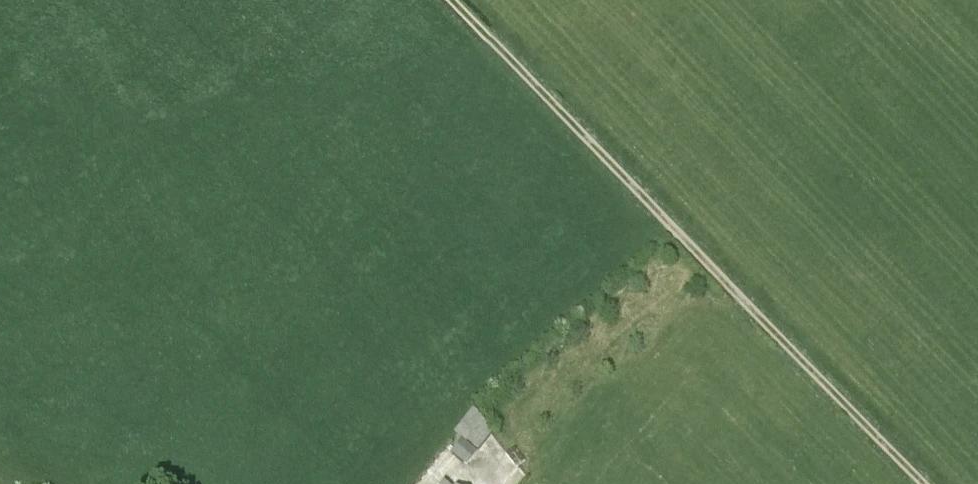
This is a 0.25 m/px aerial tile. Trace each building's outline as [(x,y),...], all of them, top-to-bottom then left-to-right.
[(463,442),(477,452),(492,433),(475,412),(455,436),(463,442)] [(477,452),(463,442),(454,453),(468,464),(477,452)]
